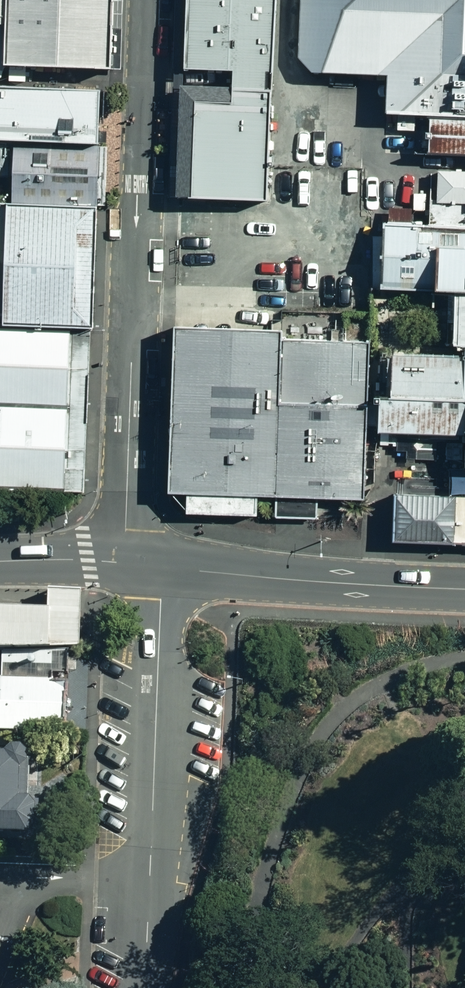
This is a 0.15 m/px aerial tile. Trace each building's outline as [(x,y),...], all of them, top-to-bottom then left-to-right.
[(9,0),(0,0),(0,24),(8,25),(9,0)] [(8,25),(7,63),(115,66),(117,0),(9,0),(8,25)] [(175,70),(186,70),(189,70),(192,0),(178,0),(175,70)] [(279,0),(192,0),(189,70),(233,72),(233,87),(276,88),(279,0)] [(301,77),(391,78),(391,114),(433,115),(464,116),(464,0),(303,0),(301,77)] [(175,70),(175,89),(186,89),(186,85),(186,70),(175,70)] [(100,84),(6,82),(0,82),(0,138),(8,138),(96,142),(100,84)] [(233,87),(186,85),(186,89),(182,197),(272,201),(273,168),(276,88),(233,87)] [(171,197),(182,197),(186,89),(175,89),(171,197)] [(433,115),(431,152),(464,153),(464,116),(433,115)] [(96,142),(8,138),(0,138),(0,168),(7,168),(6,198),(94,202),(96,142)] [(94,202),(6,198),(4,258),(2,323),(89,325),(91,261),(94,202)] [(375,221),(373,292),(449,295),(464,295),(464,224),(375,221)] [(449,295),(447,345),(462,346),(461,397),(464,397),(464,295),(449,295)] [(0,323),(0,484),(84,487),(89,325),(2,323),(0,323)] [(281,329),(174,326),(170,491),(188,492),(259,494),(279,495),(299,495),(320,496),(364,497),(369,340),(280,337),(281,329)] [(462,346),(447,345),(389,343),(387,395),(461,397),(462,346)] [(375,428),(460,431),(461,397),(387,395),(376,395),(375,428)] [(259,494),(188,492),(188,512),(258,513),(259,494)] [(445,541),(446,493),(388,492),(386,539),(445,541)] [(446,493),(445,541),(464,541),(464,494),(446,493)] [(299,495),(279,495),(278,514),(320,516),(320,496),(299,495)] [(84,649),(85,598),(86,592),(51,590),(50,597),(50,609),(0,608),(0,651),(4,651),(56,650),(72,649),(84,649)] [(72,649),(56,650),(4,651),(3,678),(0,677),(0,730),(70,733),(71,680),(56,680),(56,674),(72,675),(72,649)] [(9,754),(0,754),(0,834),(32,835),(40,827),(40,800),(35,799),(34,798),(32,798),(34,753),(25,745),(23,747),(16,747),(9,754)]
